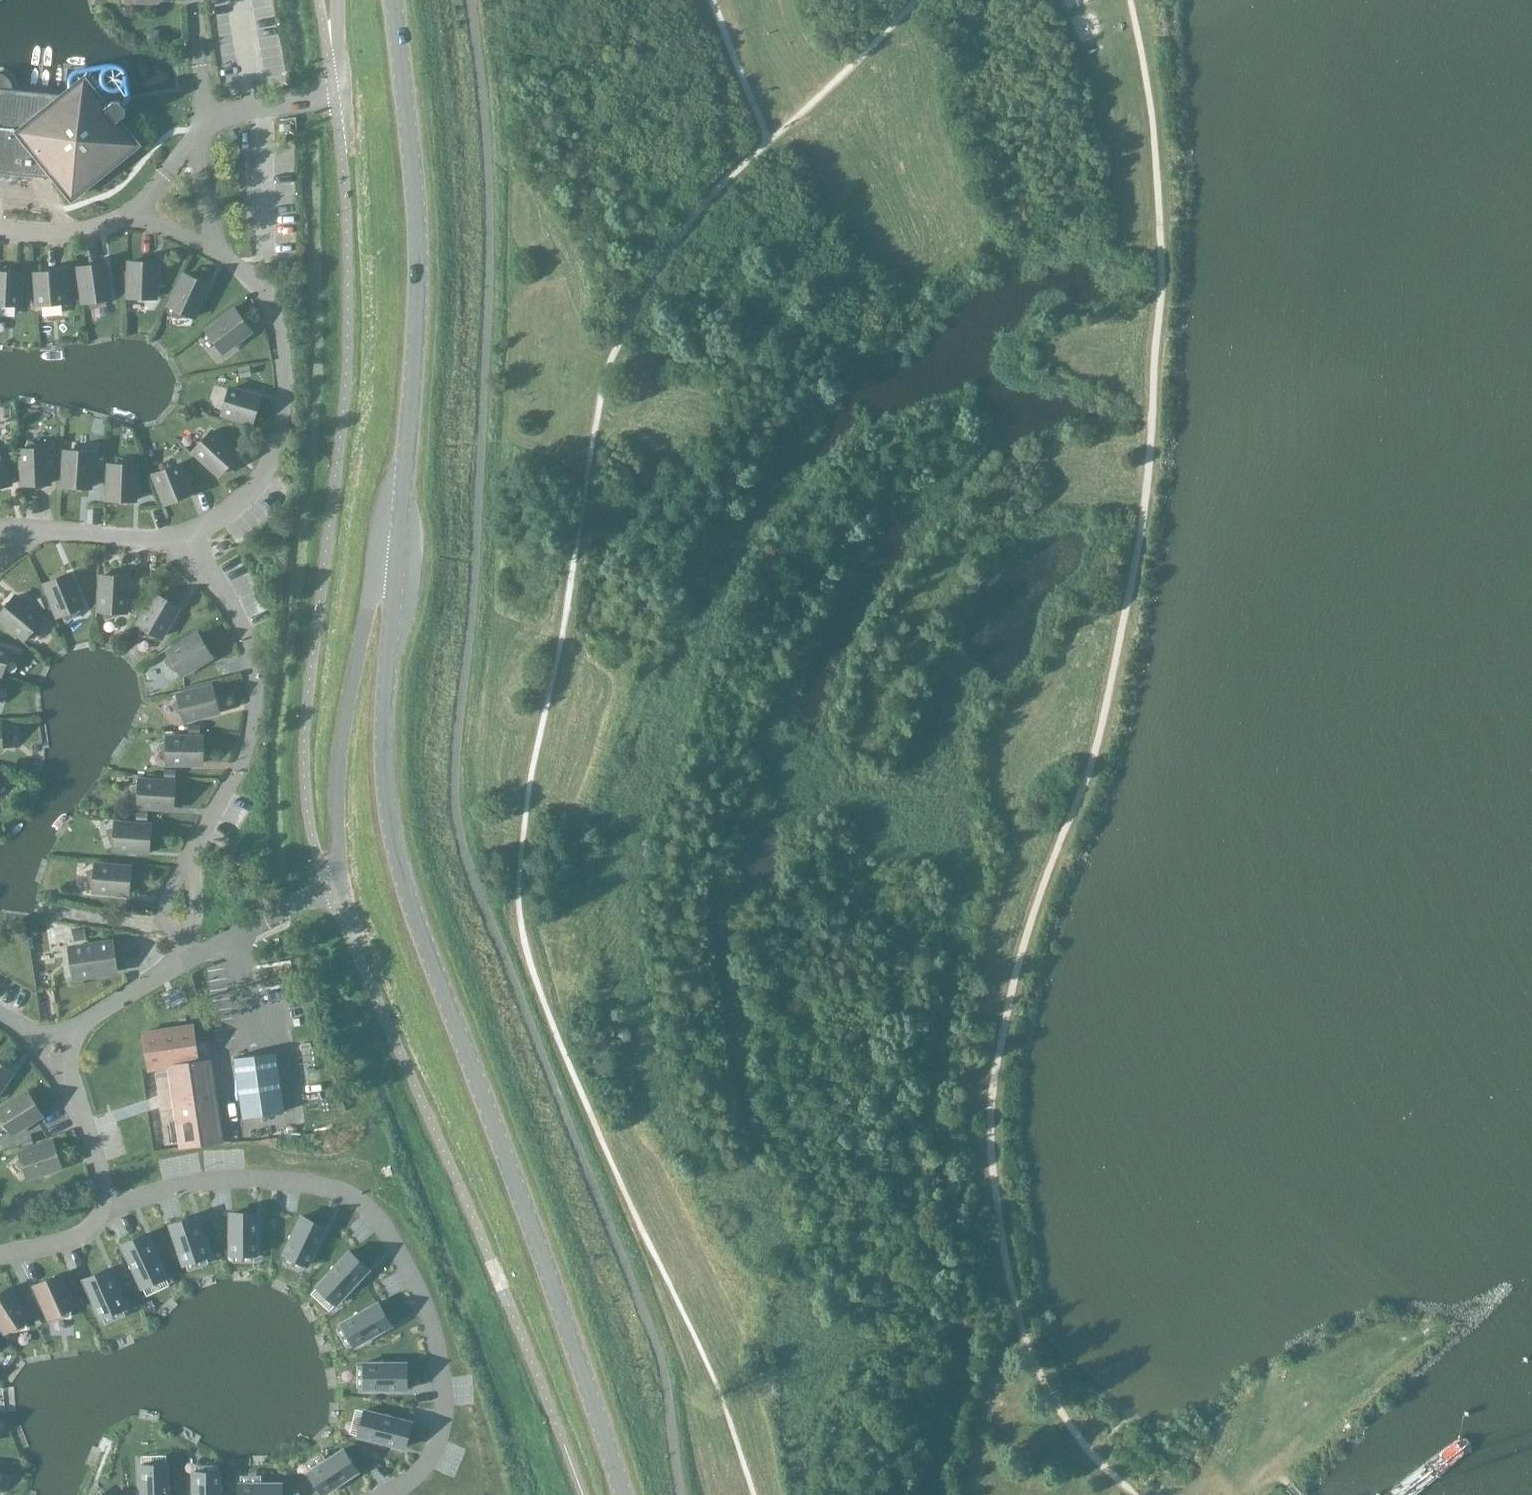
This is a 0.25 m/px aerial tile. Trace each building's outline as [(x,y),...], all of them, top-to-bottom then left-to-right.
[(159,30),(148,30),(148,40),(159,40),(159,30)] [(56,179),(72,198),(137,145),(118,121),(124,116),(125,116),(126,107),(125,108),(121,103),(121,101),(112,101),(110,103),(85,75),(61,95),(12,89),(12,85),(10,81),(7,77),(3,74),(0,73),(0,173),(56,179)] [(131,262),(130,298),(155,298),(155,284),(158,276),(156,276),(156,263),(131,262)] [(105,300),(110,299),(108,285),(109,277),(107,277),(105,264),(80,267),(85,303),(88,302),(93,309),(105,302),(105,300)] [(65,281),(63,280),(62,271),(37,273),(39,305),(65,303),(63,288),(65,281)] [(20,282),(20,273),(0,272),(0,304),(18,305),(19,291),(22,283),(20,282)] [(189,315),(194,318),(200,304),(205,298),(203,297),(208,285),(185,274),(171,307),(174,309),(174,316),(189,317),(189,315)] [(241,341),(241,338),(251,330),(236,310),(207,332),(222,352),(234,343),(241,341)] [(222,413),(253,422),(260,398),(252,395),(251,393),(244,393),(230,389),(222,413)] [(237,456),(228,447),(228,446),(222,442),(211,432),(194,450),(220,475),(237,456)] [(22,449),(23,485),(48,484),(48,471),(50,464),(47,463),(47,448),(43,448),(42,447),(29,442),(26,449),(22,449)] [(10,485),(7,473),(8,465),(6,464),(3,450),(0,450),(0,487),(10,485)] [(93,468),(91,467),(92,452),(66,451),(64,487),(90,488),(90,475),(93,468)] [(110,464),(109,500),(134,501),(135,488),(137,481),(135,480),(136,465),(110,464)] [(155,474),(167,504),(190,494),(187,486),(187,485),(184,478),(178,465),(155,474)] [(69,574),(46,583),(59,617),(63,615),(68,621),(79,610),(78,609),(83,607),(77,594),(79,591),(74,586),(69,574)] [(127,577),(102,575),(100,611),(104,612),(107,619),(121,614),(121,612),(125,613),(126,598),(129,597),(127,590),(127,577)] [(157,594),(139,625),(142,627),(141,635),(156,637),(156,635),(161,638),(168,625),(171,625),(172,618),(178,607),(157,594)] [(0,614),(0,617),(26,639),(28,637),(35,638),(40,624),(39,623),(42,620),(31,610),(32,608),(24,605),(14,597),(0,614)] [(131,650),(142,638),(130,626),(119,638),(131,650)] [(212,656),(199,634),(168,653),(170,656),(166,662),(177,671),(179,671),(181,675),(194,667),(196,669),(201,663),(212,656)] [(2,675),(10,651),(0,648),(0,674),(2,675)] [(213,686),(178,696),(179,699),(173,704),(182,716),(183,716),(184,720),(199,716),(200,718),(207,714),(219,711),(213,686)] [(3,750),(3,746),(4,745),(9,732),(2,729),(2,725),(0,725),(0,750),(3,750)] [(203,738),(167,738),(167,741),(160,745),(166,758),(167,758),(167,763),(182,763),(183,766),(190,763),(203,763),(203,738)] [(175,783),(139,781),(139,784),(132,787),(137,801),(138,801),(138,806),(152,807),(153,809),(161,807),(174,808),(175,783)] [(151,826),(115,823),(115,827),(108,830),(112,844),(114,844),(113,849),(128,850),(129,852),(136,850),(149,851),(151,826)] [(131,868),(95,865),(95,869),(88,871),(92,885),(94,885),(93,890),(108,891),(109,894),(116,892),(129,893),(131,868)] [(74,977),(117,971),(116,966),(120,956),(114,948),(113,942),(70,949),(74,977)] [(179,1149),(223,1142),(210,1059),(199,1061),(193,1025),(142,1033),(149,1071),(167,1068),(179,1149)] [(242,1118),(285,1112),(276,1050),(233,1057),(242,1118)] [(2,1093),(4,1086),(12,1074),(0,1066),(0,1093),(2,1093)] [(7,1133),(8,1132),(11,1136),(23,1129),(25,1131),(30,1124),(42,1117),(28,1096),(0,1113),(0,1129),(7,1133)] [(21,1154),(22,1158),(15,1164),(25,1175),(27,1174),(28,1179),(42,1175),(43,1177),(49,1172),(63,1168),(56,1145),(21,1154)] [(257,1213),(230,1213),(230,1254),(257,1254),(257,1213)] [(196,1216),(170,1225),(183,1264),(209,1255),(196,1216)] [(326,1228),(301,1216),(284,1253),(309,1265),(326,1228)] [(146,1233),(121,1245),(141,1287),(166,1275),(146,1233)] [(369,1270),(348,1251),(317,1285),(337,1304),(369,1270)] [(124,1305),(109,1269),(83,1280),(100,1317),(124,1305)] [(68,1319),(68,1311),(71,1309),(57,1276),(34,1286),(40,1298),(40,1306),(42,1306),(48,1319),(52,1317),(53,1319),(68,1319)] [(23,1321),(27,1319),(6,1289),(0,1293),(0,1325),(6,1333),(10,1330),(10,1332),(25,1329),(23,1321)] [(391,1326),(377,1302),(342,1322),(356,1346),(391,1326)] [(406,1362),(365,1362),(365,1390),(406,1390),(406,1362)] [(411,1421),(366,1410),(359,1436),(404,1448),(411,1421)] [(358,1472),(342,1449),(308,1471),(324,1494),(358,1472)] [(140,1465),(141,1494),(169,1494),(168,1465),(140,1465)] [(193,1472),(193,1494),(220,1494),(220,1472),(193,1472)] [(240,1482),(240,1494),(281,1494),(281,1482),(240,1482)]
